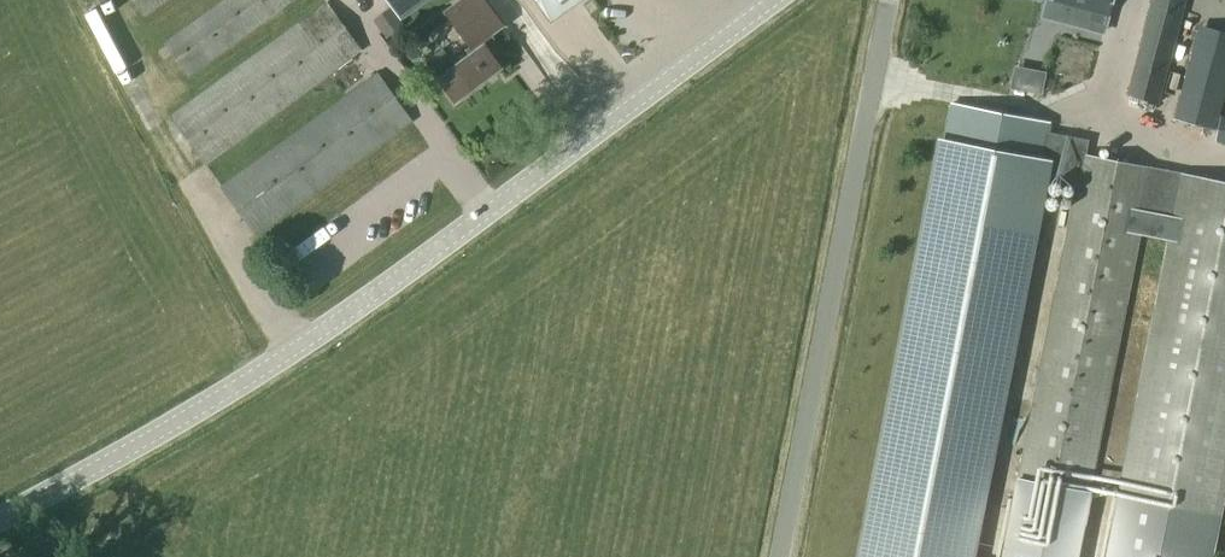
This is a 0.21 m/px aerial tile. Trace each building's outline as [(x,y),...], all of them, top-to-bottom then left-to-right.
[(145,18),(170,0),(133,0),(145,18)] [(164,45),(189,79),(297,0),(226,0),(164,45)] [(429,0),(387,0),(402,20),(429,0)] [(428,64),(457,103),(502,68),(483,42),(504,26),(484,0),(466,0),(446,14),(472,48),(467,52),(471,57),(456,68),(444,51),(428,64)] [(552,23),(584,0),(536,0),(552,23)] [(1049,2),(1108,17),(1112,0),(1049,0),(1049,2)] [(1127,96),(1159,104),(1186,0),(1153,0),(1127,96)] [(328,4),(170,119),(205,166),(362,53),(328,4)] [(385,38),(404,24),(391,7),(373,21),(385,38)] [(1022,19),(1016,42),(1036,48),(1042,25),(1022,19)] [(1176,119),(1216,130),(1224,96),(1224,39),(1199,32),(1176,119)] [(377,73),(220,188),(254,238),(413,123),(377,73)] [(1051,127),(949,107),(861,556),(968,556),(1045,158),(1081,165),(1002,556),(1074,556),(1145,212),(1174,218),(1109,556),(1214,556),(1224,499),(1224,182),(1087,156),(1089,142),(1049,135),(1051,127)] [(1215,141),(1224,143),(1224,118),(1221,117),(1215,141)]
